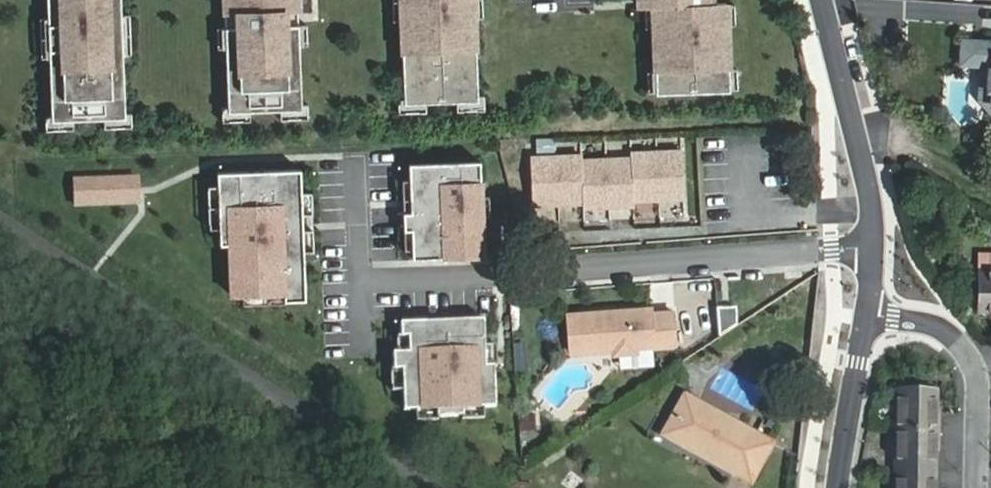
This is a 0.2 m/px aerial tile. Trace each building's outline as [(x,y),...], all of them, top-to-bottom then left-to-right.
[(54,122),(128,118),(123,0),(49,0),(54,122)] [(229,112),(302,109),(298,19),(297,0),(224,0),(229,112)] [(402,103),(476,100),(472,0),(398,0),(402,103)] [(659,93),(732,90),(729,2),(714,3),(714,0),(655,0),(656,7),(659,93)] [(985,43),(964,41),(963,63),(984,65),(985,43)] [(582,156),(531,158),(533,204),(583,202),(583,207),(634,205),(634,200),(684,197),(682,152),(631,154),(631,159),(582,161),(582,156)] [(413,257),(485,254),(483,215),(482,195),(481,160),(410,163),(410,171),(412,204),(404,204),(405,229),(412,228),(413,248),(413,257)] [(245,294),(286,292),(287,300),(288,300),(307,299),(305,251),(302,192),(301,169),(218,172),(219,190),(220,228),(221,244),(231,244),(233,294),(245,294)] [(404,204),(412,204),(410,171),(402,172),(404,204)] [(75,180),(76,204),(139,201),(138,177),(75,180)] [(220,228),(219,190),(209,191),(211,228),(220,228)] [(312,191),(302,192),(305,251),(315,251),(312,191)] [(490,194),(482,195),(483,215),(491,214),(490,194)] [(412,228),(405,229),(406,249),(413,248),(412,228)] [(990,310),(990,254),(979,254),(979,310),(990,310)] [(286,292),(245,294),(245,304),(288,302),(288,300),(287,300),(286,292)] [(651,307),(567,313),(570,351),(613,348),(618,353),(632,352),(637,346),(669,344),(675,340),(673,310),(652,312),(651,307)] [(717,308),(719,336),(737,324),(736,307),(717,308)] [(417,406),(438,406),(438,413),(467,413),(467,405),(488,404),(499,403),(497,363),(488,363),(487,342),(485,317),(402,320),(403,334),(410,334),(411,350),(399,350),(395,350),(395,366),(404,366),(405,387),(405,407),(417,406)] [(411,350),(410,334),(403,334),(399,335),(399,350),(411,350)] [(498,342),(487,342),(488,363),(497,363),(499,363),(498,342)] [(404,366),(395,366),(392,366),(393,388),(405,387),(404,366)] [(941,430),(941,411),(936,411),(937,389),(897,389),(897,430),(941,430)] [(750,479),(770,444),(686,398),(672,425),(704,443),(700,451),(750,479)] [(488,404),(467,405),(467,413),(468,416),(489,415),(488,404)] [(438,413),(438,406),(417,406),(418,417),(439,417),(438,413)] [(533,417),(521,418),(522,433),(534,432),(533,417)] [(704,443),(672,425),(668,432),(700,451),(704,443)] [(936,471),(936,449),(940,449),(941,430),(897,430),(896,470),(936,471)] [(896,487),(935,487),(936,471),(896,470),(896,487)]
